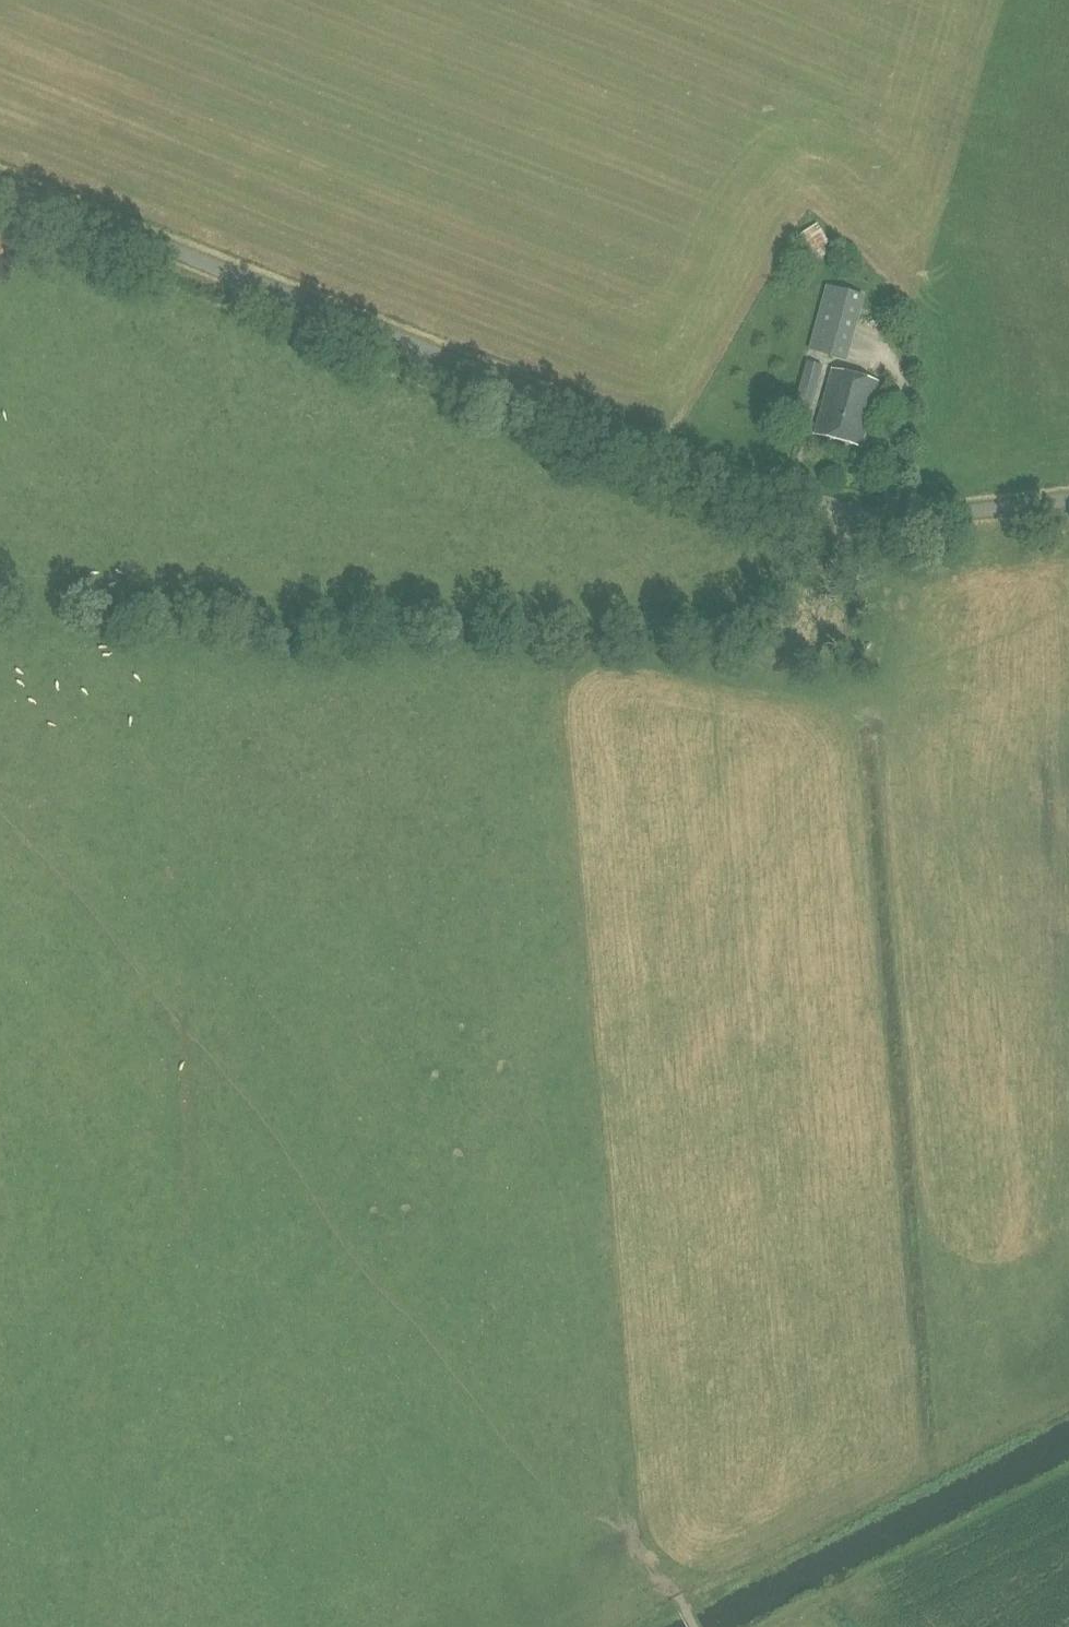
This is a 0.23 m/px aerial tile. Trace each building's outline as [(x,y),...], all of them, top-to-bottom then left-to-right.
[(830,242),(817,224),(794,240),(807,259),(807,260),(811,266),(818,261),(814,254),(817,252),(822,258),(829,254),(824,246),(830,242)] [(826,285),(808,350),(847,361),(865,296),(826,285)] [(865,366),(885,371),(888,359),(868,354),(865,366)] [(812,410),(812,407),(823,366),(806,362),(795,405),(812,410)] [(815,434),(862,446),(879,382),(833,369),(815,434)]
